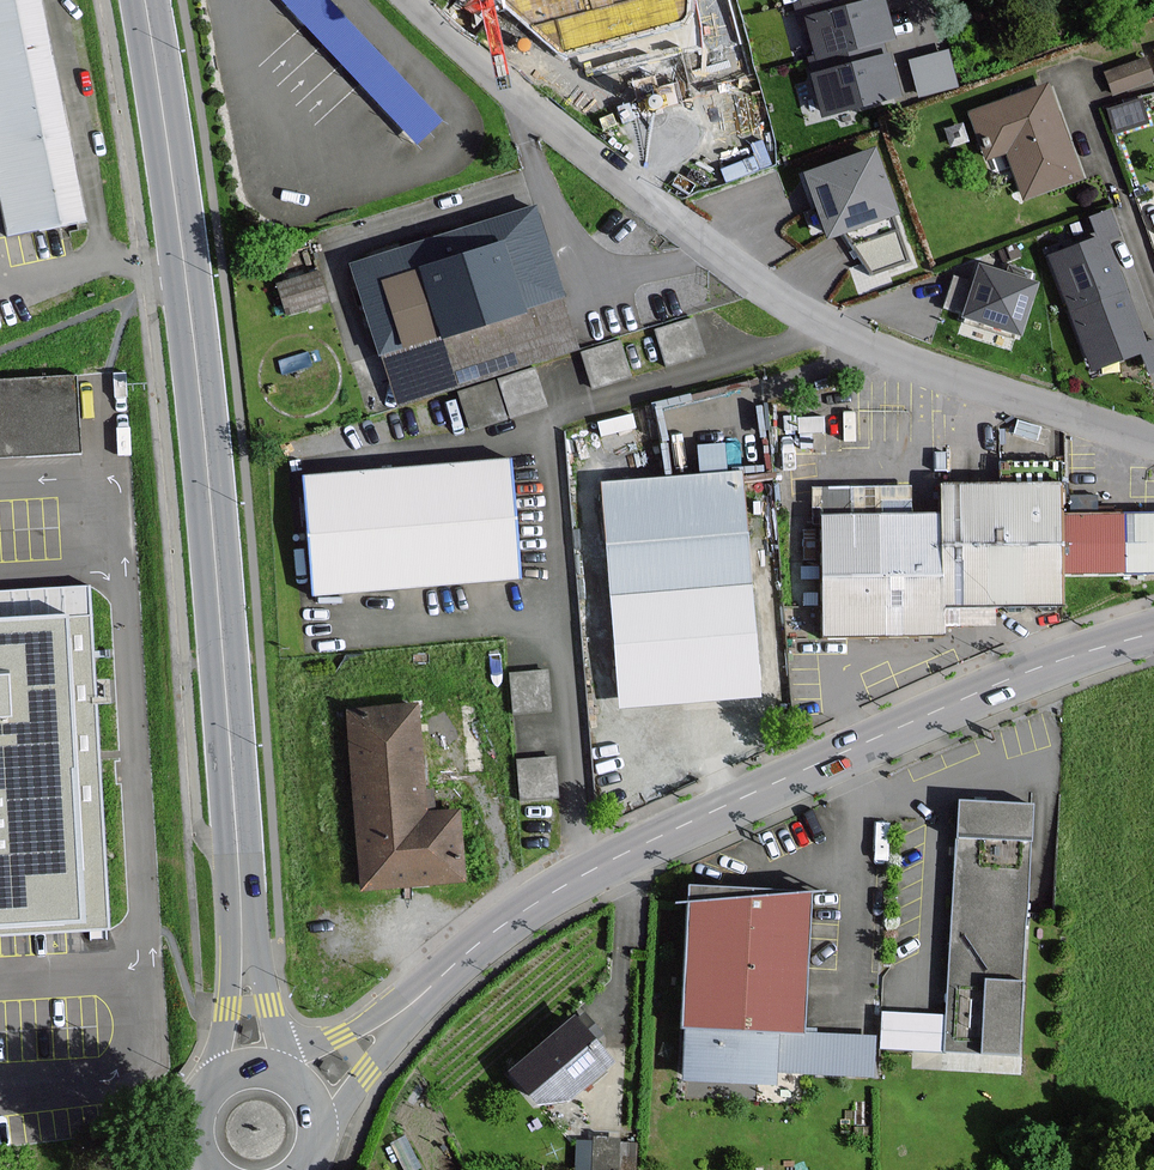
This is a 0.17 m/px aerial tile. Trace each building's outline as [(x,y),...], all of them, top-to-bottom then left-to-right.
[(59,100),(39,0),(0,0),(0,112),(59,100)] [(413,142),(438,119),(327,0),(280,0),(413,142)] [(563,59),(680,26),(695,12),(695,0),(496,0),(563,59)] [(795,13),(842,0),(792,0),(795,13)] [(878,0),(842,0),(795,13),(810,68),(883,49),(891,46),(878,0)] [(897,101),(883,49),(810,68),(798,71),(812,124),(897,101)] [(1146,58),(1107,72),(1115,94),(1153,80),(1146,58)] [(1010,150),(1027,197),(1083,176),(1049,84),(971,113),(988,158),(1010,150)] [(84,218),(59,100),(0,112),(0,195),(8,233),(84,218)] [(872,273),(908,260),(894,213),(896,212),(874,151),(855,158),(807,175),(810,184),(828,236),(841,231),(854,249),(872,273)] [(351,267),(395,409),(581,352),(537,210),(351,267)] [(1105,237),(1052,258),(1095,367),(1147,347),(1137,320),(1116,267),(1105,237)] [(1034,284),(977,266),(961,318),(1018,335),(1034,284)] [(281,286),(291,317),(332,304),(323,273),(281,286)] [(662,358),(701,350),(694,314),(655,322),(662,358)] [(0,380),(0,457),(83,452),(79,376),(0,380)] [(724,439),(695,439),(695,465),(724,465),(724,439)] [(304,477),(314,594),(517,578),(508,460),(304,477)] [(745,471),(603,483),(622,713),(764,701),(745,471)] [(948,486),(948,515),(949,601),(1025,601),(1066,600),(1065,569),(1065,548),(1065,531),(1065,514),(1065,485),(1018,485),(948,486)] [(1065,514),(1065,531),(1065,548),(1065,569),(1153,568),(1153,513),(1065,514)] [(846,628),(949,628),(949,601),(948,515),(923,516),(837,516),(831,516),(832,628),(846,628)] [(64,926),(108,923),(90,591),(0,595),(0,929),(64,926)] [(508,666),(509,707),(550,706),(549,665),(508,666)] [(419,705),(351,712),(370,885),(465,875),(459,818),(432,821),(419,705)] [(556,793),(555,751),(515,753),(516,794),(556,793)] [(1027,806),(964,801),(946,1049),(1018,1054),(1036,806),(1027,806)] [(818,899),(688,893),(682,1030),(693,1030),(691,1076),(780,1080),(781,1069),(871,1073),(872,1036),(811,1033),(818,899)] [(579,1014),(523,1060),(544,1085),(559,1104),(615,1057),(579,1014)]
